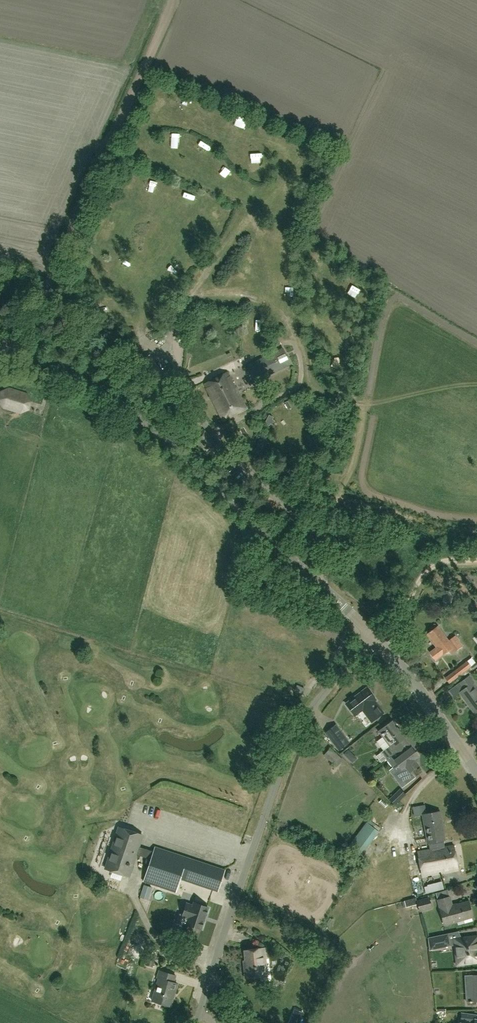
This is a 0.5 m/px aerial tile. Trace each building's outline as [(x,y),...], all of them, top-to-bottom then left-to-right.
[(149,106),(158,109),(161,100),(151,97),(149,106)] [(296,140),(303,143),(305,137),(299,134),(296,140)] [(127,183),(133,185),(136,176),(130,174),(127,183)] [(106,227),(101,233),(109,239),(113,233),(106,227)] [(252,383),(285,367),(291,364),(283,348),(244,367),(252,383)] [(163,377),(148,357),(139,364),(154,384),(163,377)] [(237,415),(246,410),(228,374),(204,386),(222,422),(231,417),(229,414),(235,411),(237,415)] [(0,393),(0,403),(2,407),(20,413),(29,409),(31,401),(26,394),(8,388),(1,392),(0,393)] [(206,453),(215,445),(203,429),(193,436),(206,453)] [(448,624),(456,618),(447,606),(439,612),(448,624)] [(436,660),(448,651),(451,655),(458,649),(462,646),(455,636),(448,642),(437,627),(428,634),(437,646),(430,652),(436,660)] [(459,676),(472,667),(467,660),(453,671),(457,677),(459,676)] [(472,683),(474,682),(469,675),(459,683),(463,689),(460,692),(475,713),(476,711),(476,690),(472,683)] [(375,719),(383,713),(373,701),(375,700),(367,688),(357,695),(359,697),(347,706),(353,714),(365,706),(375,719)] [(386,759),(403,747),(399,741),(404,738),(391,721),(379,730),(379,731),(390,745),(381,752),(386,759)] [(341,736),(332,742),(338,750),(346,744),(341,736)] [(330,747),(323,754),(336,767),(343,759),(330,747)] [(407,751),(403,747),(386,759),(392,767),(397,764),(400,768),(401,768),(401,769),(397,771),(403,778),(405,777),(409,782),(414,777),(409,771),(418,765),(413,759),(418,756),(417,755),(416,753),(412,748),(412,747),(407,751)] [(400,788),(392,796),(389,799),(394,805),(397,802),(406,794),(400,788)] [(430,849),(444,846),(443,840),(445,840),(442,825),(441,825),(439,812),(423,815),(428,843),(429,843),(430,849)] [(366,823),(348,847),(360,856),(378,832),(366,823)] [(120,828),(106,870),(129,877),(136,857),(151,862),(144,882),(177,893),(181,879),(219,892),(226,871),(156,848),(154,854),(138,849),(143,836),(120,828)] [(421,874),(458,867),(454,844),(444,846),(430,849),(417,851),(421,874)] [(143,897),(151,899),(154,887),(146,884),(143,897)] [(416,897),(404,900),(404,901),(406,907),(417,904),(419,912),(432,908),(429,897),(417,900),(416,897)] [(444,924),(472,916),(468,901),(452,906),(449,897),(437,900),(444,924)] [(180,913),(177,922),(186,926),(186,924),(201,929),(208,908),(194,903),(193,906),(187,904),(183,914),(180,913)] [(450,945),(447,933),(428,938),(429,949),(450,945)] [(453,938),(454,947),(455,953),(457,964),(464,964),(476,962),(476,936),(461,938),(453,938)] [(262,958),(266,957),(265,948),(244,950),(246,966),(244,966),(245,977),(264,975),(262,958)] [(154,1001),(171,1006),(179,984),(174,982),(176,975),(160,970),(158,977),(161,978),(154,1001)] [(464,976),(464,982),(465,1002),(476,1001),(476,975),(464,976)] [(291,1016),(289,1022),(300,1022),(301,1019),(304,1012),(294,1008),(291,1016)] [(475,1019),(475,1015),(461,1013),(460,1021),(471,1022),(476,1022),(476,1019),(475,1019)]
